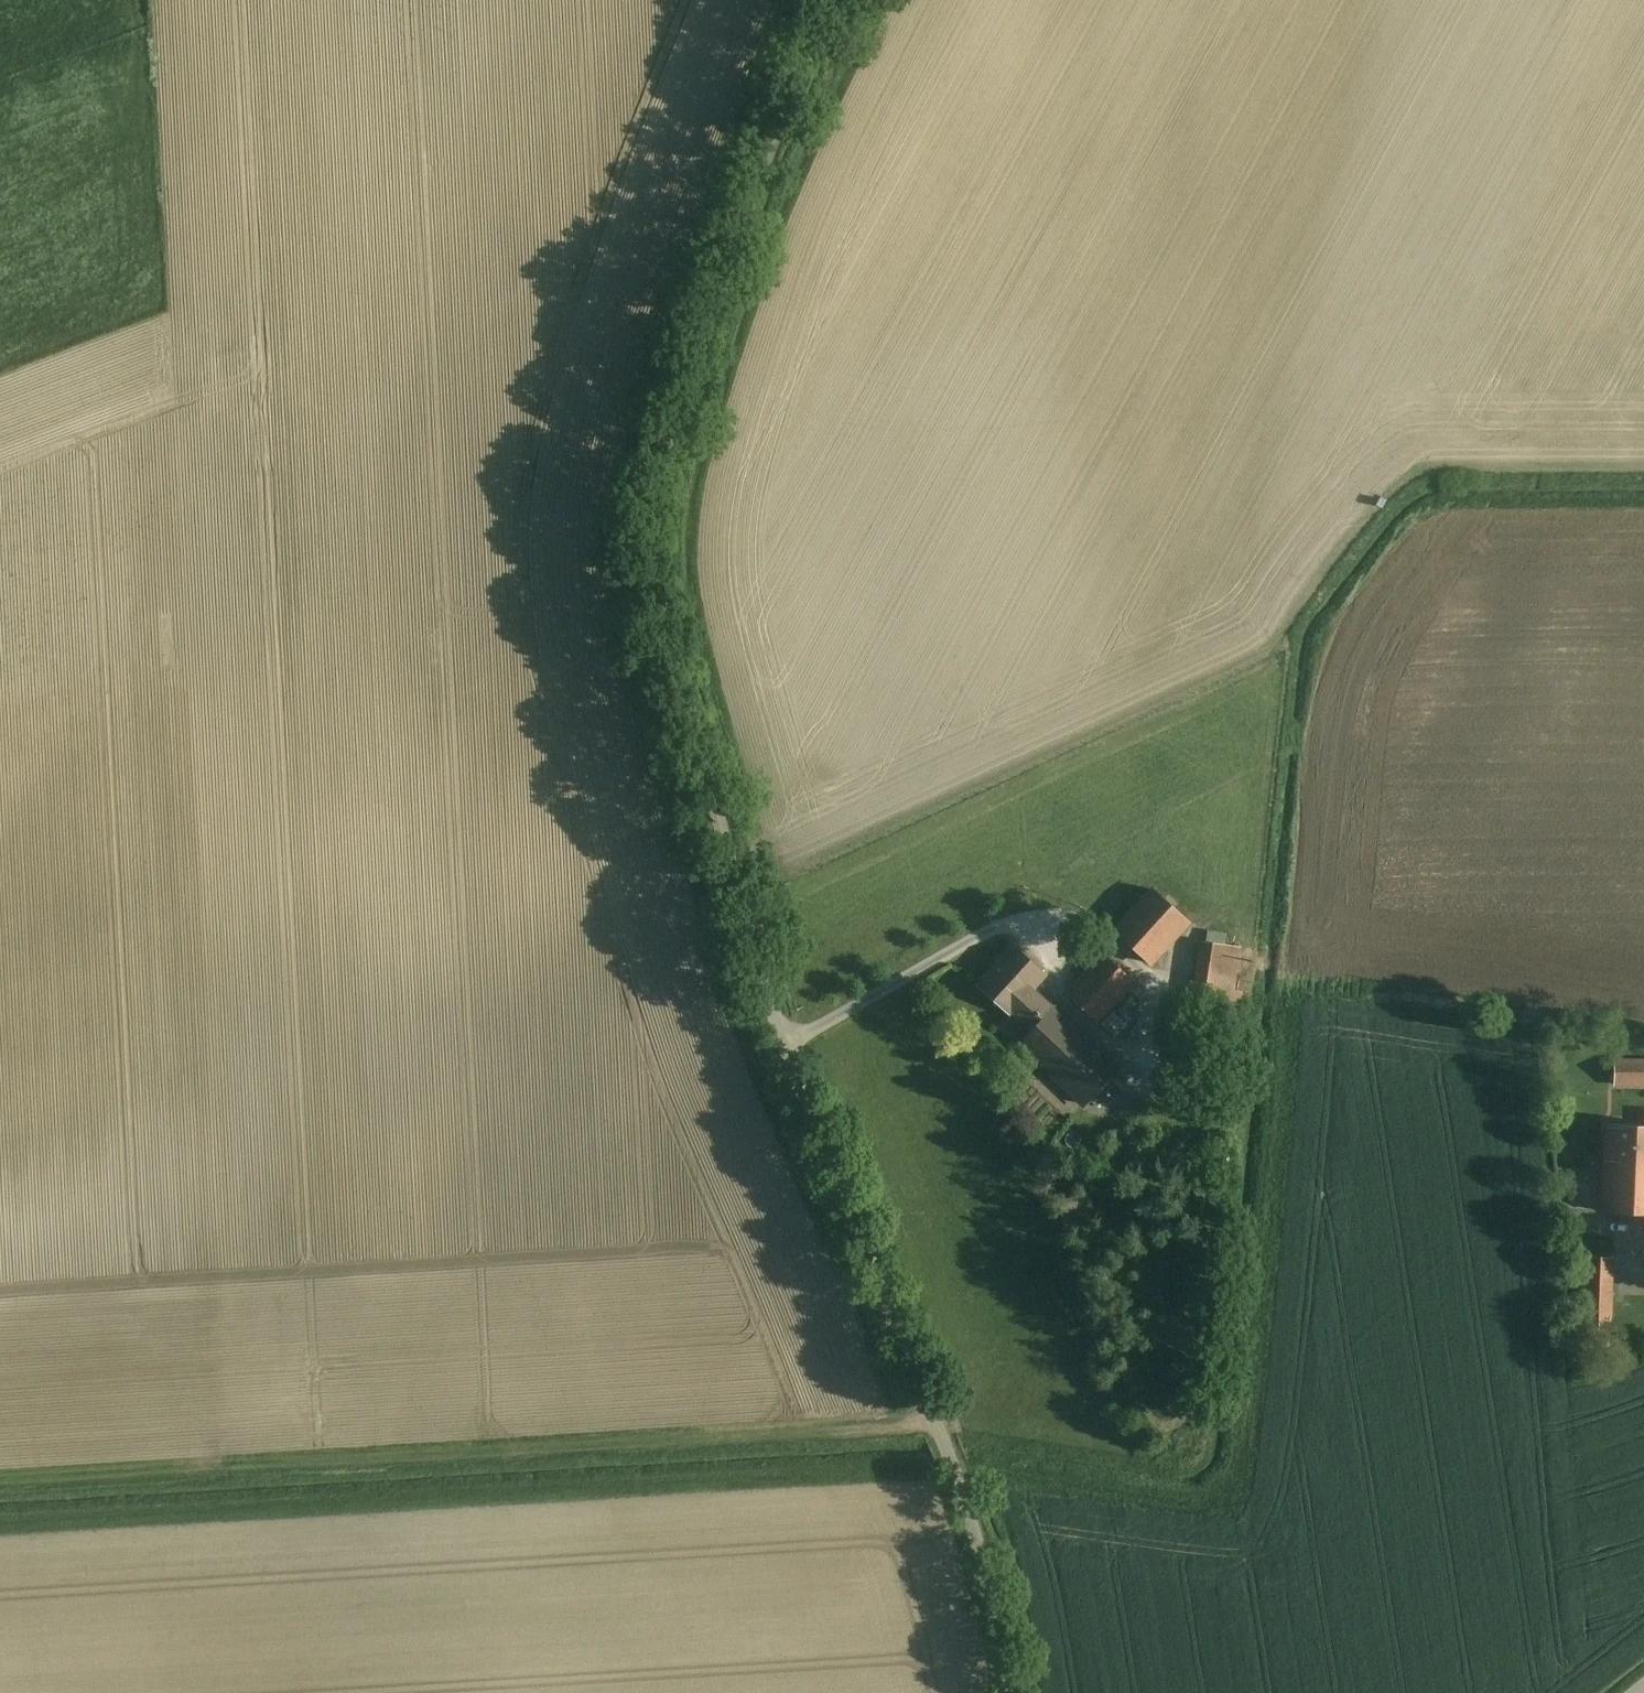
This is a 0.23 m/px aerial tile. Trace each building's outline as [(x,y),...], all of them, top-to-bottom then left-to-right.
[(1153,889),(1115,930),(1152,964),(1190,922),(1153,889)] [(1239,948),(1198,941),(1184,1014),(1226,1022),(1239,948)] [(1012,1012),(1033,1031),(1052,1010),(1030,991),(1044,975),(1016,949),(996,971),(993,969),(978,986),(1010,1015),(1012,1012)] [(1137,981),(1105,953),(1068,995),(1099,1023),(1137,981)] [(1054,1008),(1052,1010),(1033,1031),(1018,1046),(1084,1107),(1120,1069),(1098,1049),(1102,1044),(1096,1039),(1092,1043),(1054,1008)] [(1635,1047),(1634,1061),(1616,1061),(1615,1084),(1643,1085),(1643,1048),(1635,1047)] [(1643,1126),(1605,1125),(1602,1213),(1643,1215),(1643,1126)] [(1610,1258),(1578,1258),(1576,1344),(1607,1345),(1610,1258)]
